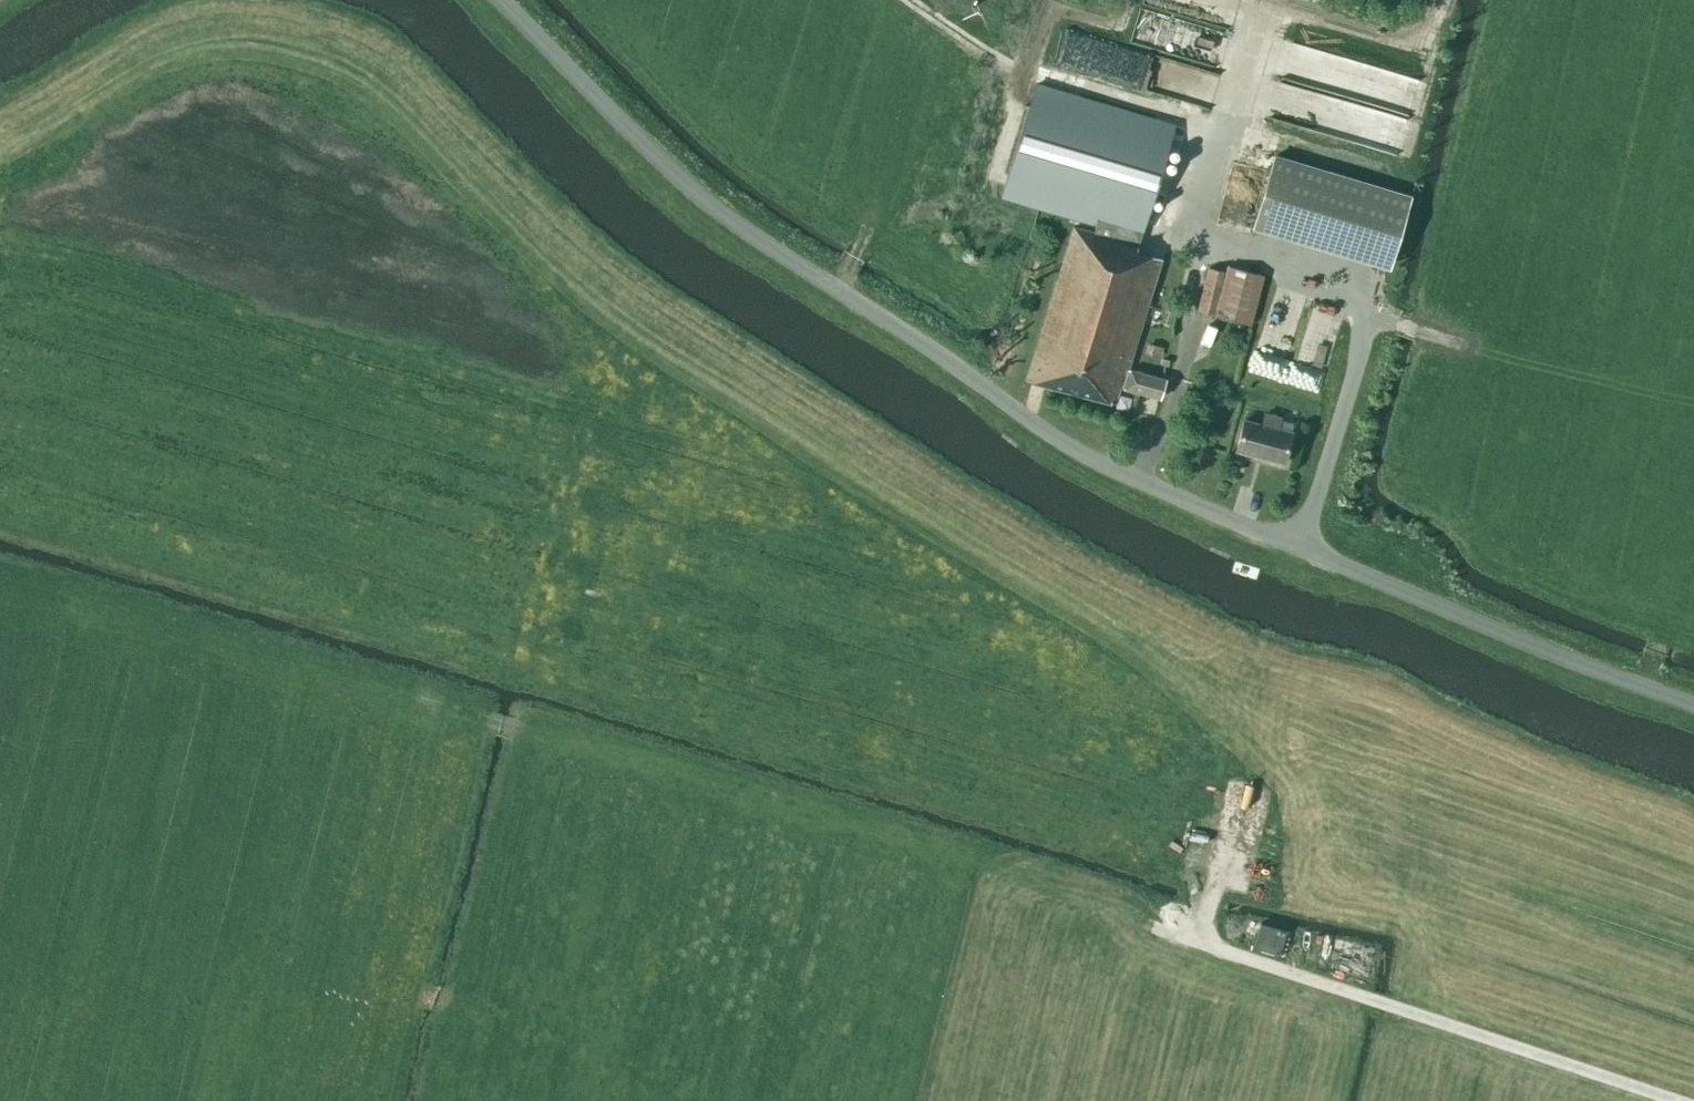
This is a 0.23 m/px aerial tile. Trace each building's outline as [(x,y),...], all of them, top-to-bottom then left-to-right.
[(1298,128),(1398,156),(1410,112),(1395,108),(1397,99),(1408,102),(1413,81),(1385,73),(1377,104),(1310,85),(1298,128)] [(1000,196),(1095,224),(1093,233),(1072,228),(1025,381),(1115,405),(1120,389),(1160,398),(1165,379),(1127,369),(1161,258),(1136,251),(1143,226),(1120,219),(1149,119),(1034,84),(1000,196)] [(1410,197),(1274,156),(1254,224),(1390,265),(1410,197)] [(1195,311),(1252,325),(1264,274),(1228,264),(1226,272),(1206,267),(1195,311)] [(1306,312),(1292,381),(1325,388),(1339,318),(1306,312)] [(1236,450),(1283,463),(1291,432),(1277,429),(1280,418),(1264,413),(1261,424),(1244,420),(1236,450)]
